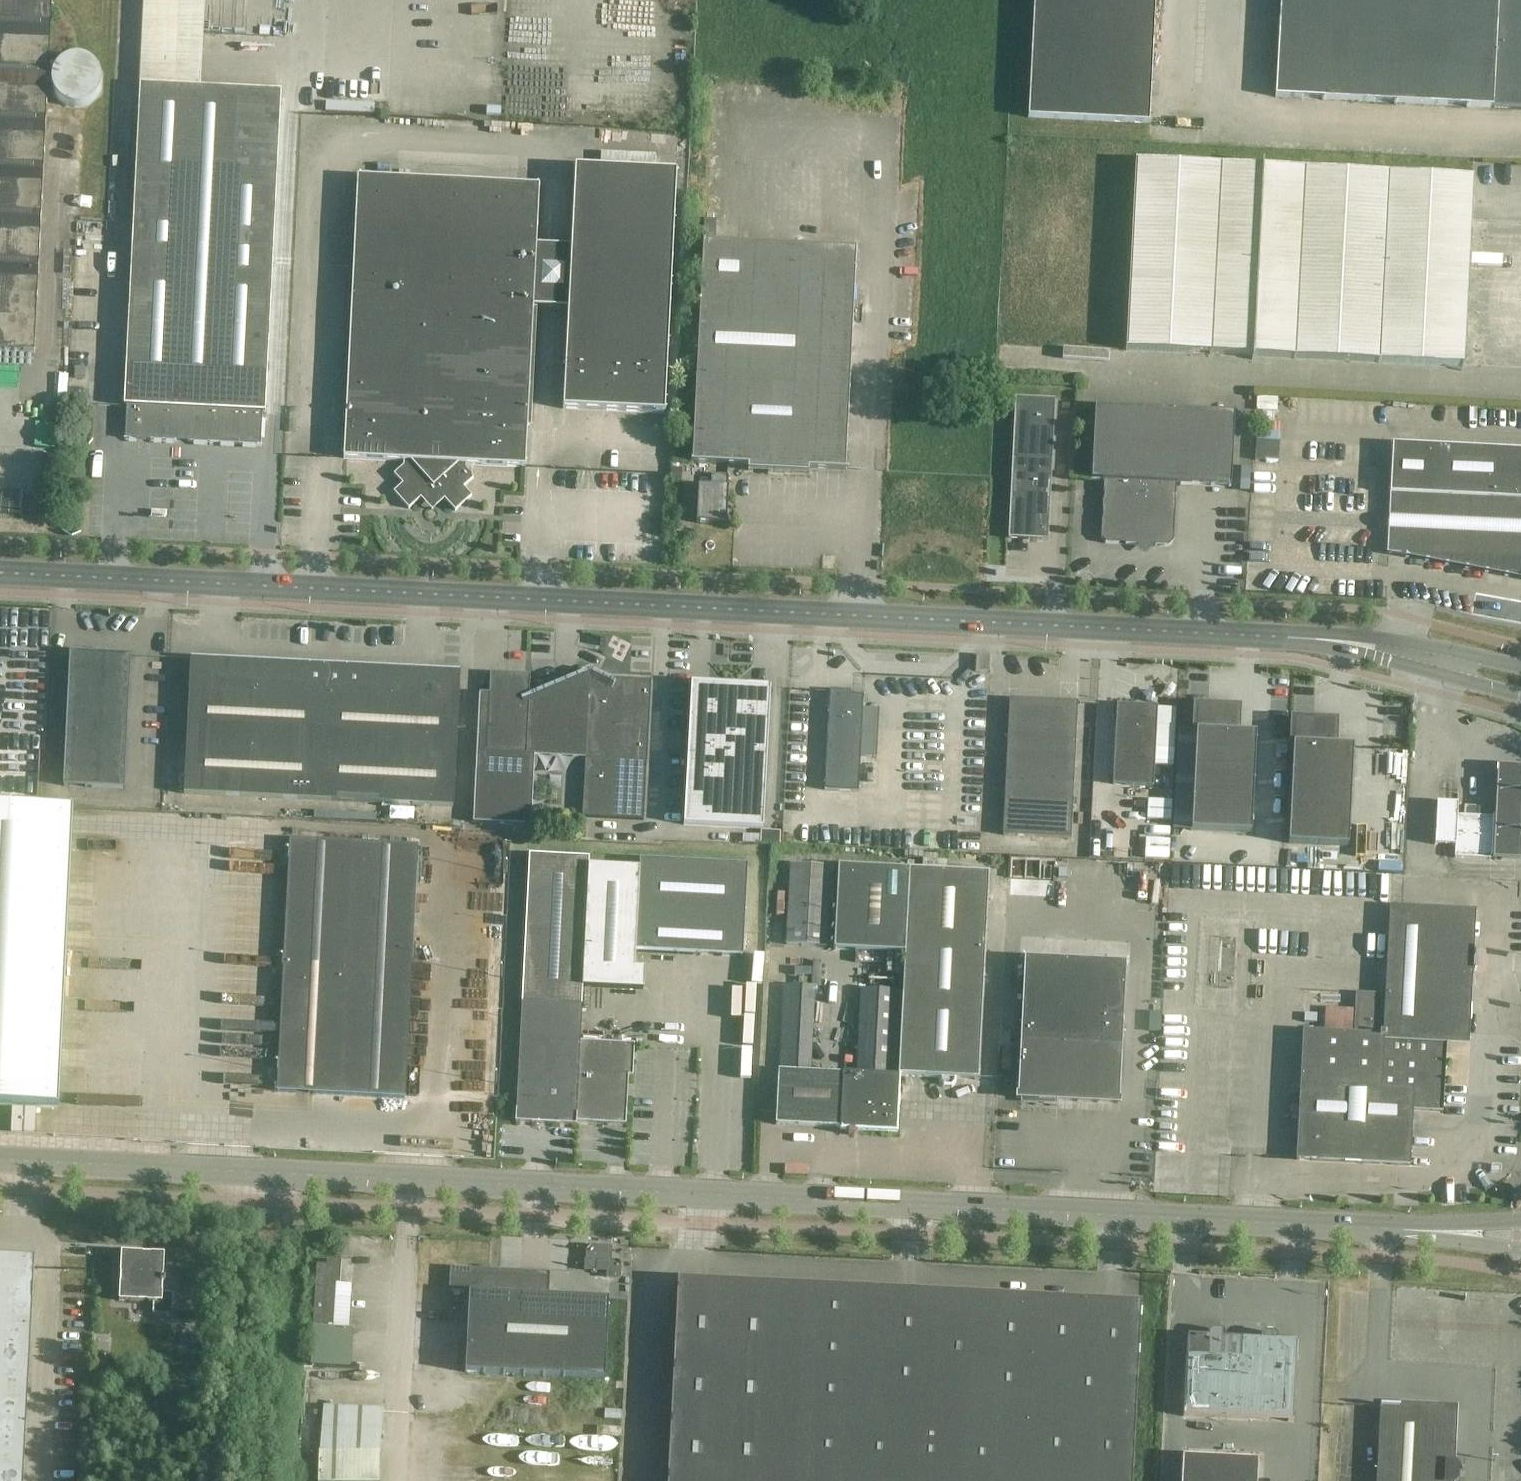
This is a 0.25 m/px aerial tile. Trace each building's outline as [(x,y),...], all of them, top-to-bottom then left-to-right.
[(35,354),(37,309),(47,120),(52,0),(0,0),(0,352),(35,354)] [(204,0),(143,0),(130,309),(125,408),(128,408),(126,440),(262,446),(264,415),(268,415),(273,309),(282,91),(201,88),(204,0)] [(1028,118),(1148,124),(1155,0),(1034,0),(1028,118)] [(1275,97),(1520,110),(1520,0),(1280,0),(1275,97)] [(52,80),(52,82),(52,85),(52,88),(53,91),(54,93),(55,96),(57,98),(59,100),(61,102),(63,103),(66,105),(68,106),(71,107),(74,107),(77,107),(79,107),(82,107),(85,106),(87,105),(90,103),(92,102),(94,100),(96,98),(98,96),(99,93),(100,91),(101,88),(101,85),(102,82),(101,80),(101,77),(100,74),(99,71),(98,69),(96,67),(94,65),(92,63),(90,61),(87,60),(85,59),(82,58),(79,58),(77,57),(74,58),(71,58),(68,59),(66,60),(63,61),(61,63),(59,65),(57,67),(55,69),(54,71),(53,74),(52,77),(52,80)] [(1253,356),(1463,367),(1473,179),(1471,179),(1263,168),(1263,164),(1262,164),(1262,168),(1135,162),(1125,350),(1252,356),(1252,360),(1253,360),(1253,356)] [(575,168),(563,409),(664,414),(676,173),(575,168)] [(357,177),(343,458),(403,461),(403,466),(394,475),(402,484),(393,492),(409,509),(423,496),(426,499),(439,499),(442,497),(455,511),(472,496),(464,488),(473,479),(465,469),(465,464),(523,467),(525,467),(525,465),(539,186),(357,177)] [(716,220),(704,220),(703,241),(715,241),(716,220)] [(748,466),(748,471),(808,474),(809,469),(845,471),(856,249),(702,241),(691,463),(748,466)] [(75,368),(75,378),(85,379),(86,368),(75,368)] [(1257,397),(1256,424),(1276,425),(1278,398),(1257,397)] [(1014,398),(1012,458),(1008,539),(1029,540),(1029,537),(1037,538),(1037,541),(1048,541),(1054,400),(1014,398)] [(1234,414),(1094,407),(1090,481),(1104,481),(1101,539),(1105,544),(1169,547),(1173,543),(1176,485),(1231,488),(1234,414)] [(1405,558),(1520,580),(1520,451),(1392,444),(1387,554),(1406,555),(1405,558)] [(697,519),(697,523),(726,524),(728,489),(727,488),(728,476),(712,476),(711,488),(699,487),(697,519)] [(131,656),(71,652),(64,785),(124,789),(131,656)] [(976,656),(976,672),(989,673),(990,657),(976,656)] [(459,692),(460,672),(191,659),(190,679),(185,793),(453,807),(459,692)] [(570,678),(566,758),(585,759),(582,817),(643,821),(651,682),(651,681),(608,679),(590,670),(570,678)] [(530,824),(534,756),(566,758),(570,678),(529,695),(530,676),(490,674),(489,692),(480,692),(473,821),(530,824)] [(691,683),(691,685),(684,825),(763,829),(770,689),(771,688),(691,683)] [(829,693),(824,791),(859,792),(864,696),(849,695),(849,697),(843,697),(843,691),(829,690),(829,693)] [(1078,703),(1009,699),(1002,835),(1071,839),(1078,703)] [(1158,707),(1117,704),(1113,784),(1153,787),(1158,707)] [(1191,831),(1251,834),(1256,733),(1235,732),(1236,711),(1196,709),(1191,831)] [(1294,722),(1288,844),(1348,847),(1353,746),(1332,745),(1334,724),(1294,722)] [(1497,757),(1498,786),(1497,800),(1491,800),(1489,854),(1520,853),(1520,758),(1497,757)] [(1457,796),(1436,794),(1435,803),(1434,845),(1455,846),(1454,858),(1489,859),(1489,854),(1491,800),(1480,812),(1456,811),(1457,796)] [(59,1107),(74,812),(0,808),(0,1104),(59,1107)] [(289,840),(277,1091),(405,1097),(417,846),(289,840)] [(634,1045),(616,1044),(581,1042),(584,986),(643,989),(644,969),(634,968),(635,952),(743,958),(748,867),(640,861),(640,868),(589,865),(590,857),(530,854),(515,1122),(576,1125),(576,1122),(625,1125),(628,1076),(632,1076),(634,1045)] [(790,865),(786,945),(826,947),(831,867),(790,865)] [(978,1077),(978,1073),(989,874),(838,867),(834,951),(904,955),(902,992),(862,990),(858,1074),(899,1076),(939,1078),(939,1082),(943,1087),(951,1087),(955,1083),(955,1079),(978,1081),(978,1077)] [(1296,1160),(1410,1166),(1413,1109),(1443,1110),(1447,1041),(1465,1042),(1472,915),(1417,912),(1417,908),(1389,907),(1385,995),(1356,993),(1354,1034),(1303,1032),(1296,1158),(1296,1160)] [(1020,1041),(1017,1099),(1119,1104),(1126,964),(1024,959),(1020,1041)] [(895,1133),(899,1076),(858,1074),(857,1075),(843,1074),(843,1075),(808,1073),(812,988),(785,986),(780,1072),(778,1072),(776,1114),(776,1125),(842,1129),(842,1130),(845,1130),(845,1132),(846,1132),(849,1136),(854,1136),(857,1133),(858,1133),(858,1131),(895,1133)] [(153,1304),(152,1309),(152,1315),(172,1317),(173,1309),(174,1293),(162,1293),(163,1283),(165,1284),(165,1278),(163,1278),(164,1254),(121,1252),(118,1302),(153,1304)] [(586,1261),(586,1271),(610,1271),(610,1276),(618,1276),(619,1263),(609,1263),(609,1254),(589,1253),(589,1261),(586,1261)] [(0,1257),(0,1480),(23,1480),(31,1309),(34,1258),(0,1257)] [(317,1265),(313,1329),(333,1330),(335,1284),(339,1284),(341,1262),(327,1262),(327,1266),(317,1265)] [(609,1300),(548,1297),(549,1273),(450,1268),(449,1292),(469,1293),(465,1373),(605,1380),(609,1300)] [(1140,1302),(677,1280),(667,1480),(1132,1480),(1140,1302)] [(1208,1334),(1208,1337),(1188,1336),(1187,1352),(1187,1353),(1184,1417),(1293,1422),(1296,1358),(1297,1342),(1277,1341),(1277,1337),(1274,1334),(1264,1333),(1260,1336),(1260,1340),(1224,1338),(1224,1335),(1221,1331),(1211,1330),(1208,1334)] [(375,1384),(376,1373),(357,1373),(356,1384),(375,1384)] [(320,1480),(379,1480),(383,1409),(324,1406),(320,1480)] [(1456,1480),(1457,1467),(1454,1464),(1451,1464),(1454,1410),(1380,1406),(1380,1408),(1377,1480),(1455,1480),(1456,1480)] [(1181,1480),(1257,1480),(1258,1461),(1182,1457),(1181,1480)]
